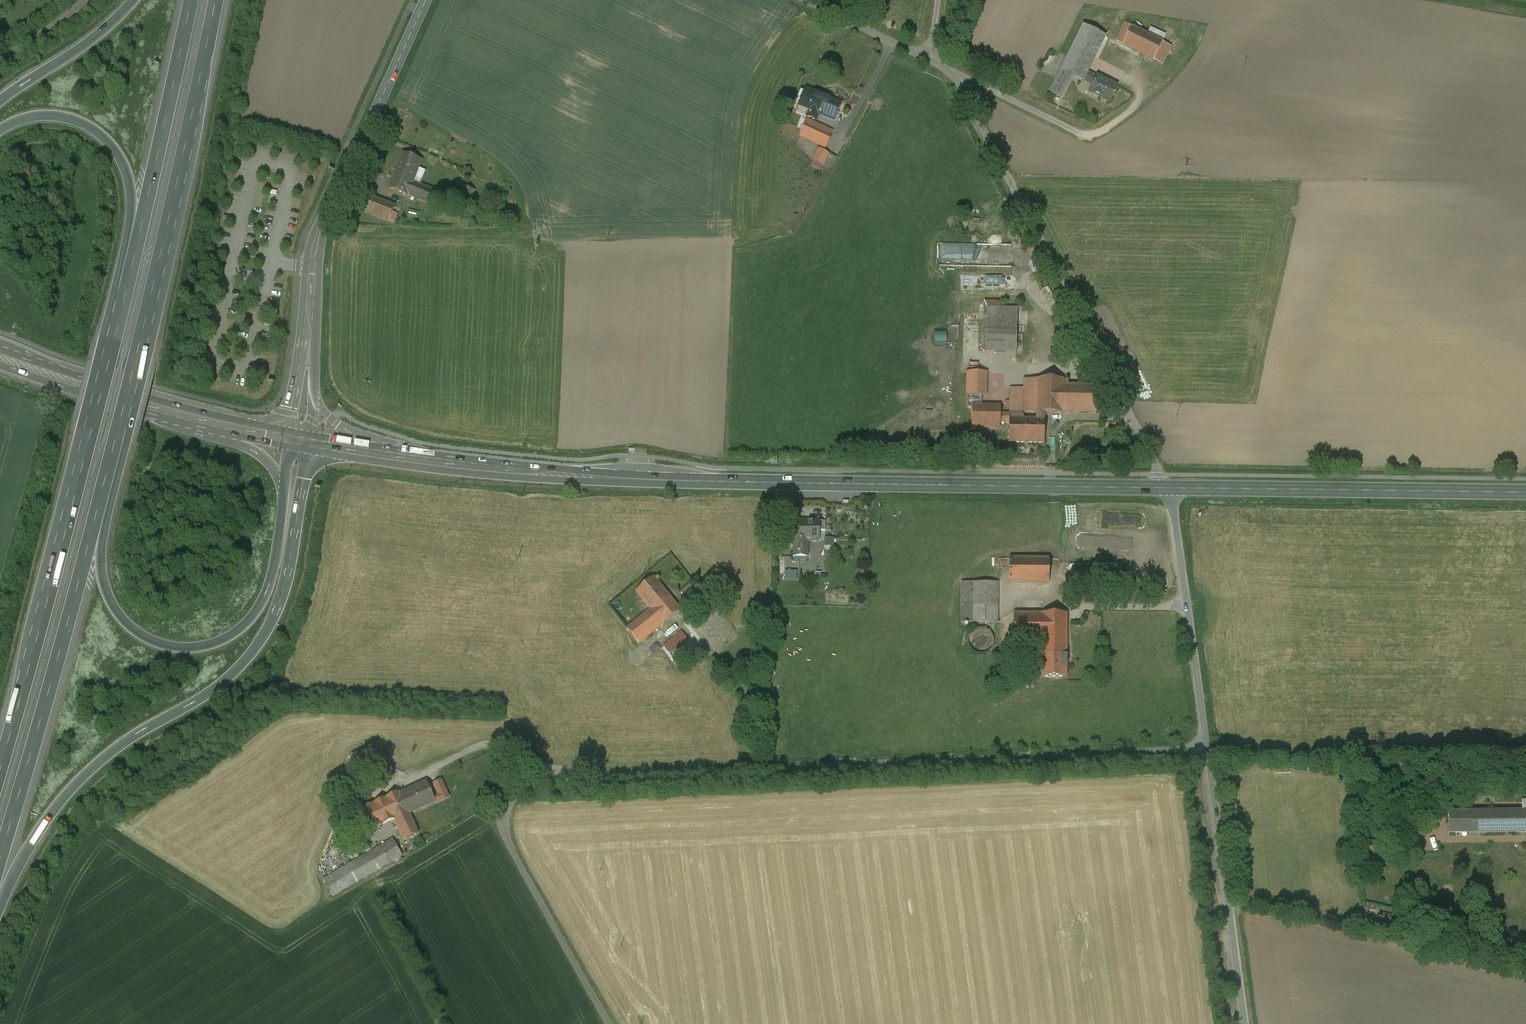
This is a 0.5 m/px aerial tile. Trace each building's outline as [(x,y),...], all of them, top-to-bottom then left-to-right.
[(1125,24),(1116,42),(1163,65),(1172,47),(1125,24)] [(1084,26),(1051,92),(1061,97),(1072,75),(1083,81),(1084,81),(1087,73),(1106,36),(1084,26)] [(1087,73),(1084,81),(1093,85),(1089,92),(1110,102),(1118,87),(1097,77),(1096,77),(1087,73)] [(841,104),(807,89),(800,106),(809,110),(806,117),(816,121),(820,114),(835,120),(841,104)] [(833,132),(807,120),(803,130),(800,137),(826,148),(833,132)] [(829,155),(818,149),(812,161),(824,166),(829,155)] [(396,176),(412,182),(421,161),(404,154),(396,176)] [(836,158),(829,155),(824,166),(830,170),(836,158)] [(435,191),(412,182),(396,176),(391,188),(430,204),(435,191)] [(479,191),(462,185),(457,200),(474,206),(479,191)] [(399,208),(365,195),(359,209),(394,223),(399,208)] [(987,308),(986,352),(1017,353),(1018,309),(987,308)] [(986,374),(967,374),(968,398),(986,398),(986,374)] [(1011,409),(1011,412),(1037,413),(1045,413),(1063,413),(1063,412),(1105,413),(1106,386),(1063,386),(1064,380),(1025,379),(1025,388),(1011,388),(1010,401),(1006,401),(1006,409),(1011,409)] [(1010,419),(1010,414),(1000,414),(1000,407),(974,407),(973,428),(1000,428),(1000,423),(1010,423),(1010,419)] [(1010,419),(1010,423),(1009,443),(1045,444),(1045,420),(1045,413),(1037,413),(1037,419),(1024,419),(1024,415),(1011,414),(1011,419),(1010,419)] [(826,522),(794,521),(793,557),(794,557),(809,558),(809,541),(819,541),(820,531),(826,531),(826,522)] [(1010,559),(1009,583),(1049,583),(1050,559),(1010,559)] [(654,577),(636,593),(651,610),(654,614),(671,599),(654,577)] [(962,623),(998,624),(998,583),(962,583),(962,623)] [(654,614),(651,610),(627,630),(639,645),(663,625),(664,626),(682,611),(671,599),(654,614)] [(1042,614),(1014,614),(1014,641),(1041,642),(1041,647),(1067,647),(1067,614),(1042,614)] [(973,632),(971,634),(970,636),(969,638),(968,641),(968,643),(969,646),(970,648),(971,650),(973,652),(976,653),(978,654),(981,655),(983,655),(986,654),(988,653),(990,651),(992,649),(993,647),(994,644),(994,642),(994,639),(993,637),(992,634),(990,632),(988,631),(985,630),(983,629),(980,629),(978,629),(975,630),(973,632)] [(681,631),(665,645),(672,653),(688,639),(681,631)] [(1067,647),(1041,647),(1041,677),(1067,678),(1067,647)] [(443,779),(433,784),(441,801),(450,797),(443,779)] [(426,782),(401,794),(407,808),(410,813),(422,807),(422,808),(435,801),(426,782)] [(393,815),(407,808),(401,794),(400,792),(354,813),(364,834),(395,820),(393,815)] [(410,813),(407,808),(393,815),(395,820),(404,840),(419,834),(410,813)] [(1449,812),(1449,835),(1525,833),(1525,811),(1449,812)] [(394,840),(324,881),(333,896),(403,856),(394,840)] [(1390,926),(1392,916),(1380,914),(1378,924),(1390,926)]
